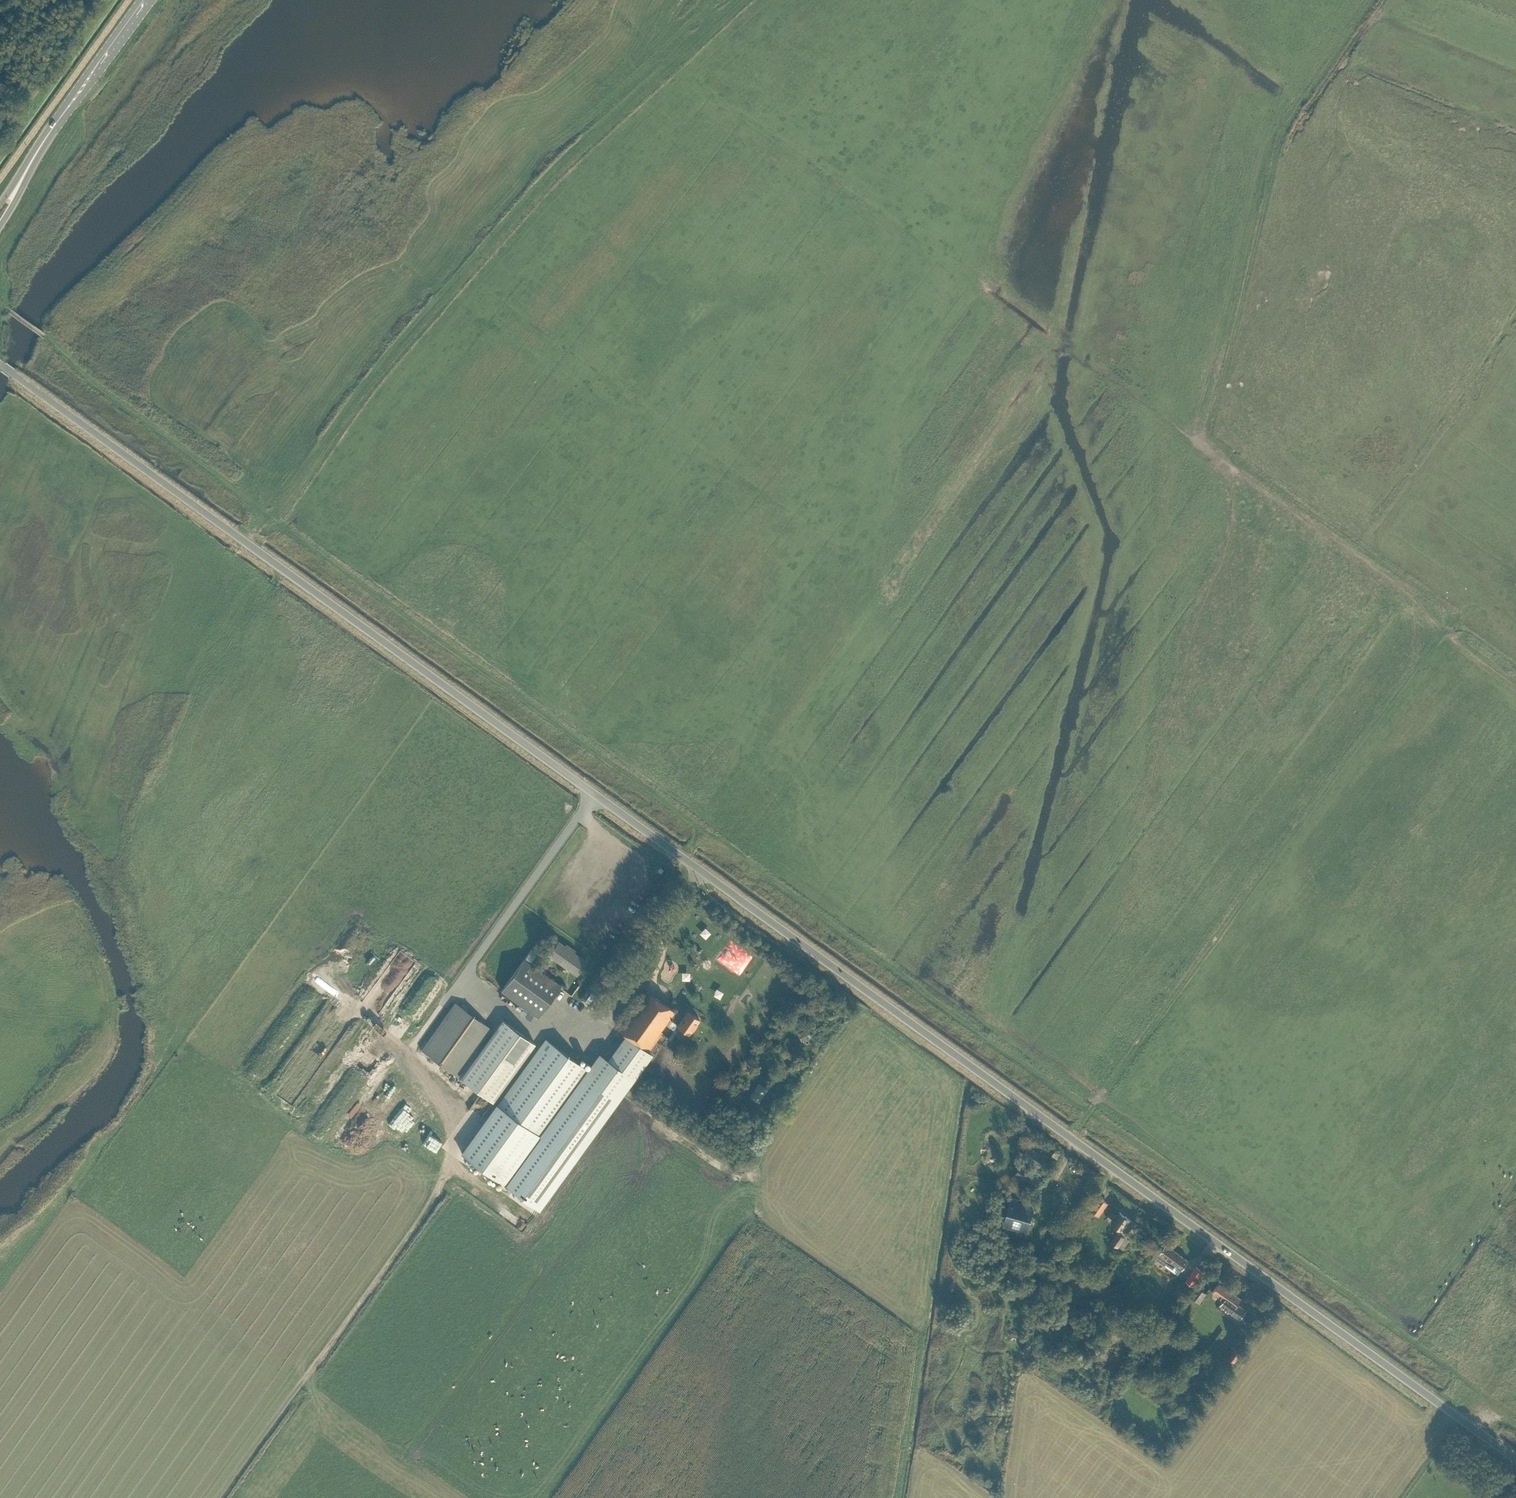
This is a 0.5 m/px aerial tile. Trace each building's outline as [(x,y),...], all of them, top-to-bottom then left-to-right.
[(387,944),(372,933),(335,982),(350,993),(387,944)] [(559,940),(550,954),(577,973),(587,960),(574,951),(575,949),(567,943),(566,945),(559,940)] [(561,985),(533,964),(540,954),(531,948),(524,957),(501,990),(538,1017),(561,985)] [(414,960),(400,950),(362,1002),(375,1012),(414,960)] [(646,990),(617,1029),(626,1036),(647,1051),(661,1032),(659,1031),(669,1018),(677,1023),(675,1026),(687,1035),(698,1019),(686,1011),(682,1017),(674,1011),(663,1003),(652,995),(646,990)] [(454,1002),(421,1049),(457,1076),(492,1028),(454,1002)] [(502,1020),(459,1077),(491,1101),(535,1044),(502,1020)] [(464,1155),(539,1208),(650,1053),(647,1051),(626,1036),(623,1039),(608,1060),(600,1054),(595,1060),(588,1069),(564,1052),(546,1039),(464,1155)] [(1018,1232),(1026,1234),(1033,1208),(1016,1203),(1018,1197),(1012,1195),(1004,1222),(1020,1226),(1018,1232)] [(1099,1215),(1109,1202),(1100,1196),(1090,1209),(1099,1215)] [(1110,1211),(1106,1217),(1111,1221),(1111,1222),(1121,1229),(1119,1233),(1118,1232),(1111,1241),(1122,1250),(1129,1239),(1127,1237),(1130,1232),(1129,1231),(1135,1223),(1119,1211),(1116,1215),(1110,1211)] [(1165,1244),(1159,1252),(1155,1257),(1165,1264),(1166,1263),(1173,1268),(1176,1264),(1182,1268),(1188,1260),(1165,1244)] [(1196,1264),(1185,1279),(1192,1284),(1203,1269),(1196,1264)] [(1024,1280),(1025,1272),(1011,1270),(1010,1278),(1024,1280)] [(1223,1299),(1230,1290),(1219,1282),(1213,1291),(1223,1299)] [(1198,1286),(1191,1296),(1200,1302),(1206,1292),(1198,1286)] [(1241,1298),(1230,1290),(1223,1299),(1220,1303),(1239,1317),(1246,1309),(1238,1303),(1241,1298)] [(1235,1346),(1228,1356),(1235,1360),(1242,1351),(1235,1346)]
